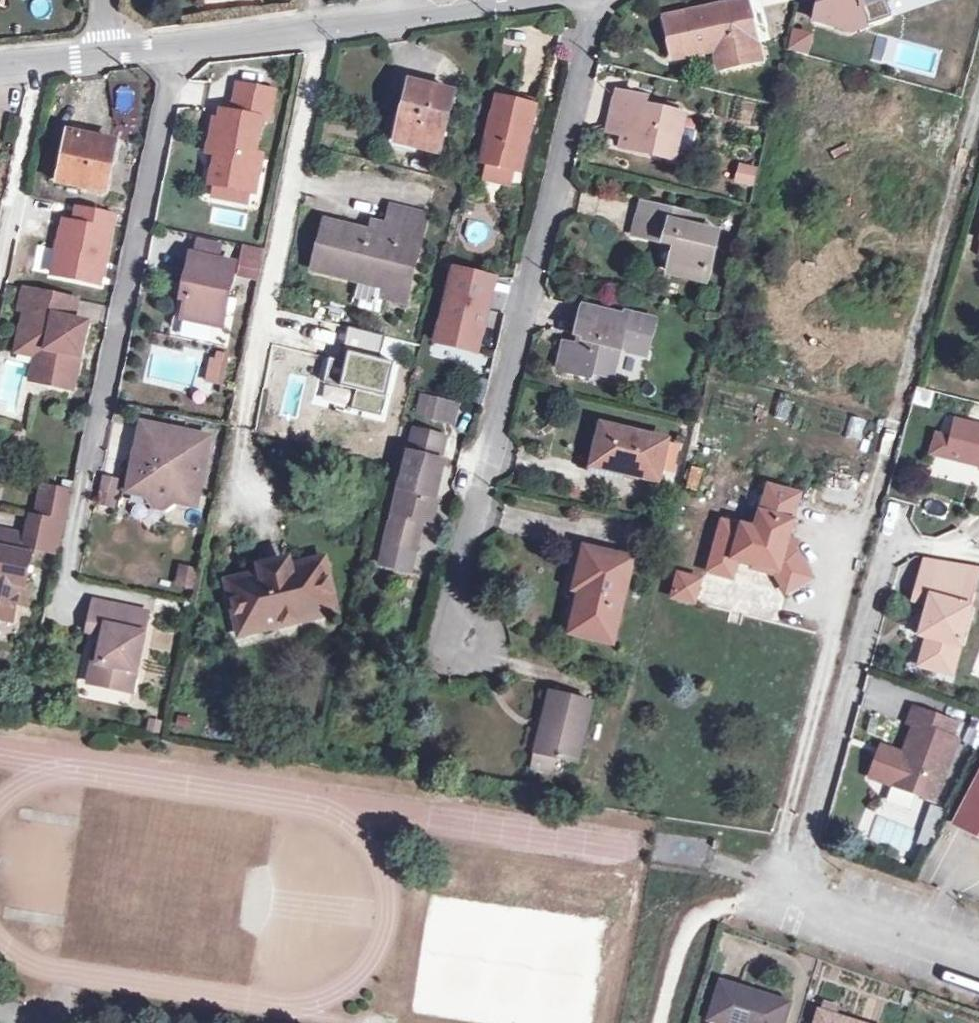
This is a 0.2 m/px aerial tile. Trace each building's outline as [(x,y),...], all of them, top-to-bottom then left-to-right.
[(886,0),(810,0),(821,36),(890,15),(886,0)] [(739,8),(660,23),(668,63),(711,55),(715,74),(752,66),(739,8)] [(790,29),(787,51),(809,53),(812,31),(790,29)] [(234,106),(224,103),(221,115),(216,114),(208,146),(217,148),(210,177),(216,178),(249,186),(253,187),(261,149),(255,147),(262,113),(268,114),(275,86),(241,78),(234,106)] [(441,149),(456,90),(411,79),(397,138),(441,149)] [(538,94),(500,85),(484,152),(521,161),(538,94)] [(603,141),(620,145),(629,147),(626,159),(667,169),(667,168),(675,170),(682,167),(689,137),(682,130),(677,128),(677,127),(639,117),(641,109),(614,102),(603,141)] [(107,190),(117,142),(72,133),(68,152),(60,150),(53,179),(107,190)] [(618,157),(626,159),(629,147),(620,145),(618,157)] [(738,162),(732,181),(752,187),(758,167),(738,162)] [(247,197),(249,186),(216,178),(213,188),(247,197)] [(64,202),(50,276),(104,286),(117,212),(64,202)] [(392,205),(387,225),(385,236),(370,232),(324,221),(314,270),(387,288),(389,277),(412,282),(428,214),(392,205)] [(677,221),(635,211),(627,243),(669,253),(663,278),(699,286),(711,241),(675,231),(677,221)] [(373,222),(370,232),(385,236),(387,225),(373,222)] [(197,235),(194,248),(216,254),(219,240),(197,235)] [(266,245),(247,240),(244,251),(263,255),(264,255),(266,245)] [(234,258),(216,254),(194,248),(191,247),(183,281),(189,282),(182,313),(219,322),(227,291),(234,258)] [(263,255),(244,251),(240,270),(259,274),(263,255)] [(446,264),(433,347),(482,355),(495,272),(446,264)] [(407,302),(412,282),(389,277),(387,288),(385,297),(407,302)] [(26,288),(21,306),(62,315),(66,296),(26,288)] [(77,299),(66,296),(62,315),(73,317),(77,299)] [(73,317),(62,315),(21,306),(21,308),(28,310),(18,349),(36,354),(31,378),(54,383),(58,366),(76,370),(86,320),(73,317)] [(569,309),(563,335),(559,349),(552,346),(545,373),(576,380),(578,370),(600,375),(607,351),(633,358),(642,324),(610,316),(610,320),(569,309)] [(556,332),(552,346),(559,349),(563,335),(556,332)] [(213,357),(210,369),(224,371),(226,360),(213,357)] [(72,388),(76,370),(58,366),(54,383),(72,388)] [(221,381),(224,371),(210,369),(207,378),(221,381)] [(280,434),(302,438),(307,402),(286,399),(280,434)] [(413,441),(390,532),(414,537),(421,506),(432,509),(438,486),(431,484),(440,448),(441,448),(447,425),(419,418),(413,441)] [(953,441),(960,443),(956,459),(978,465),(978,425),(958,420),(953,441)] [(164,506),(175,499),(177,487),(198,492),(210,435),(141,421),(134,451),(148,455),(146,462),(136,460),(130,489),(147,493),(151,503),(164,506)] [(646,443),(586,428),(575,464),(606,471),(605,474),(636,481),(646,443)] [(960,443),(953,441),(949,458),(956,459),(960,443)] [(101,475),(98,505),(117,507),(119,477),(101,475)] [(64,524),(70,490),(42,484),(35,517),(35,518),(64,524)] [(177,487),(175,499),(196,503),(198,492),(177,487)] [(784,556),(787,543),(798,499),(769,492),(757,535),(723,526),(714,562),(736,568),(738,563),(756,567),(755,572),(777,578),(787,597),(811,583),(798,559),(794,558),(784,556)] [(35,518),(30,517),(26,535),(35,537),(33,547),(57,553),(64,524),(35,518)] [(0,529),(0,620),(12,622),(16,606),(26,608),(31,586),(25,585),(33,547),(35,537),(26,535),(0,529)] [(797,545),(787,543),(784,556),(794,558),(797,545)] [(568,545),(559,586),(567,588),(558,629),(597,638),(615,557),(568,545)] [(927,558),(922,578),(977,592),(978,585),(978,567),(930,559),(927,558)] [(264,575),(230,583),(241,631),(332,610),(322,561),(289,569),(287,561),(262,568),(264,575)] [(733,581),(736,568),(714,562),(710,575),(733,581)] [(179,563),(173,585),(194,590),(199,568),(179,563)] [(977,592),(922,578),(917,594),(932,597),(930,605),(922,636),(928,638),(936,640),(929,668),(955,674),(973,609),(977,592)] [(701,586),(680,581),(674,603),(695,608),(701,586)] [(550,628),(558,629),(567,588),(559,586),(550,628)] [(917,594),(915,602),(930,605),(932,597),(917,594)] [(131,689),(147,608),(92,598),(88,620),(105,623),(98,658),(92,657),(88,680),(131,689)] [(921,665),(929,668),(936,640),(928,638),(921,665)] [(594,703),(556,693),(547,724),(551,725),(542,754),(555,758),(577,764),(594,703)] [(958,724),(915,710),(910,726),(915,728),(905,756),(901,768),(894,789),(938,804),(959,741),(954,740),(958,724)] [(905,756),(883,749),(880,761),(901,768),(905,756)] [(534,752),(530,765),(551,771),(555,758),(542,754),(534,752)] [(894,789),(901,768),(880,761),(872,782),(894,789)] [(955,825),(978,837),(978,778),(955,825)] [(723,983),(713,1020),(722,1022),(783,1022),(789,1003),(723,983)] [(824,1003),(821,1012),(835,1017),(838,1007),(824,1003)] [(820,1012),(817,1022),(856,1022),(835,1017),(821,1012),(820,1012)]
